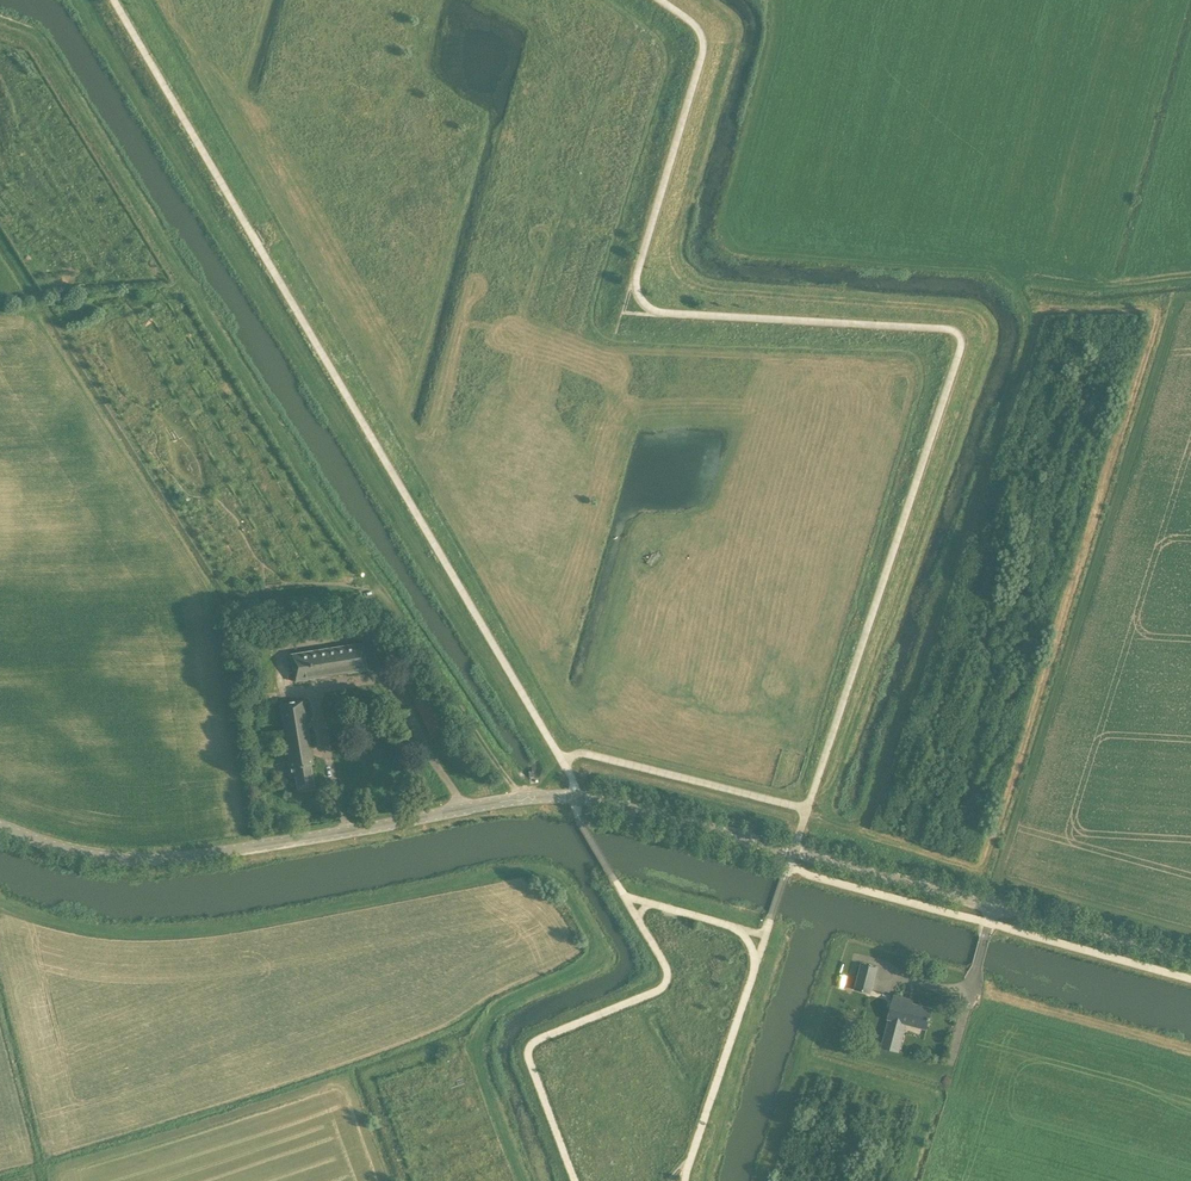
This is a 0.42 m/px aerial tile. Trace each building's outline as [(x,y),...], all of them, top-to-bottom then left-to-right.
[(294,682),(367,670),(363,642),(290,654),(294,682)] [(294,777),(296,788),(313,785),(310,765),(314,764),(303,701),(280,704),(289,760),(286,761),(289,777),(294,777)] [(260,766),(254,767),(256,784),(263,783),(260,766)] [(871,994),(874,985),(878,968),(861,964),(854,989),(871,994)] [(906,1024),(926,1029),(931,1009),(907,1002),(907,999),(895,996),(888,1019),(890,1019),(882,1047),(899,1051),(906,1024)]
